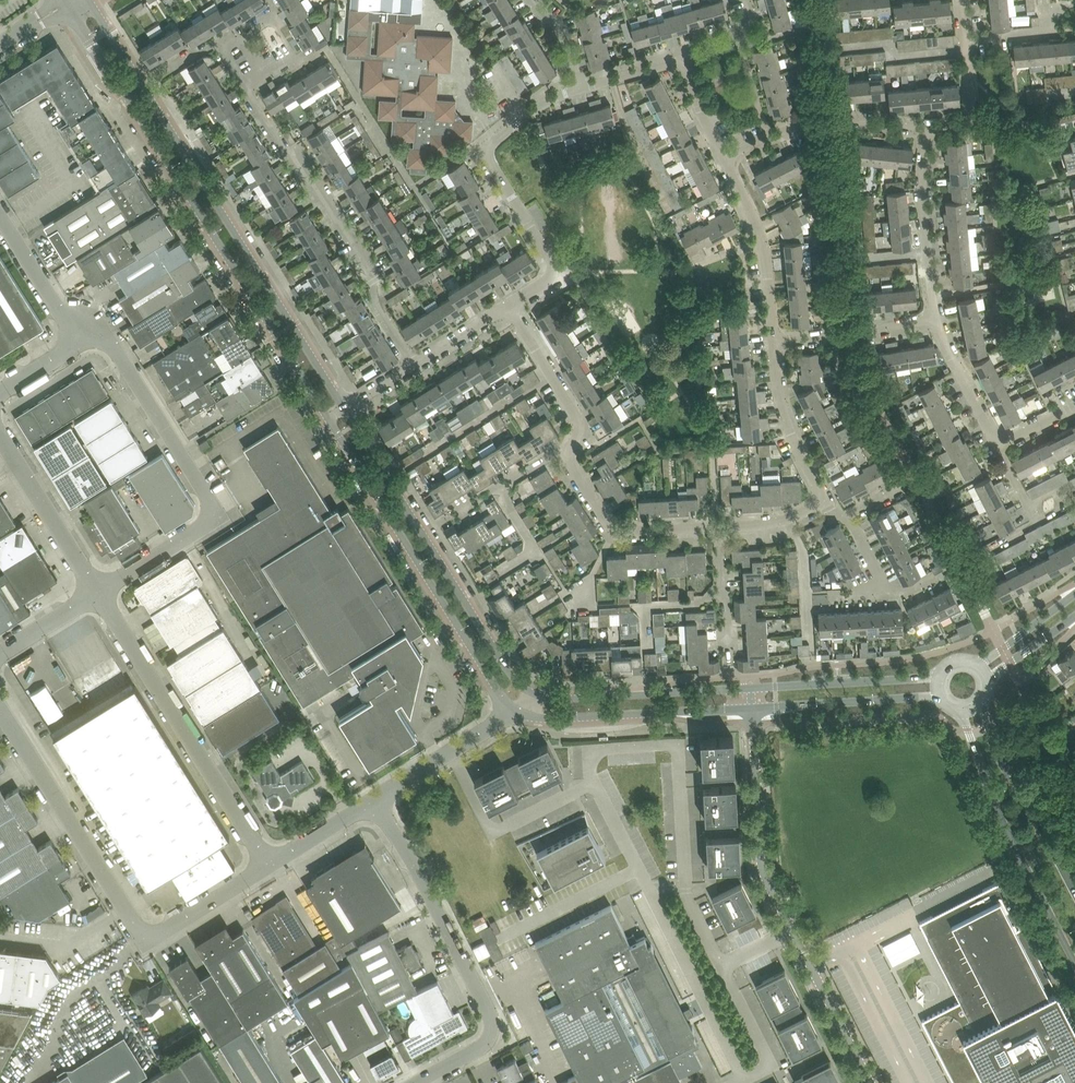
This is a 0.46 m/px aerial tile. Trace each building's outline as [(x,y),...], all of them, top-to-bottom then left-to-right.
[(218,7),(228,23),(230,28),(241,21),(243,20),(233,4),(236,2),(234,0),(228,0),(231,5),(221,11),(218,7)] [(236,2),(233,4),(243,20),(241,21),(246,29),(250,26),(246,18),(256,12),(249,0),(240,0),(236,2)] [(256,12),(269,4),(266,0),(249,0),(256,12)] [(285,9),(300,0),(280,0),(285,9)] [(285,9),(293,21),(304,15),(309,12),(315,8),(310,0),(302,0),(301,0),(300,0),(285,9)] [(364,92),(397,94),(397,101),(380,99),(379,117),(393,118),(392,138),(415,139),(414,147),(409,147),(408,165),(411,166),(411,171),(426,172),(428,152),(449,153),(450,138),(472,140),(473,121),(464,120),(455,109),(456,100),(436,99),(438,74),(433,74),(433,70),(450,71),(453,36),(418,34),(418,39),(414,39),(415,18),(422,19),(423,0),(351,0),(350,8),(347,57),(366,58),(364,92)] [(487,18),(511,3),(509,0),(490,0),(489,0),(494,8),(484,14),(487,18)] [(684,10),(689,27),(702,23),(695,0),(690,0),(692,8),(684,10)] [(702,23),(715,19),(710,3),(701,5),(700,0),(695,0),(702,23)] [(710,3),(715,19),(728,15),(726,6),(730,5),(729,0),(720,0),(710,3)] [(772,15),(788,10),(785,0),(773,0),(759,4),(761,10),(769,7),(772,15)] [(848,0),(833,0),(835,16),(849,14),(848,0)] [(849,14),(863,13),(861,0),(848,0),(849,14)] [(863,13),(876,11),(875,0),(861,0),(863,13)] [(876,11),(890,10),(889,0),(875,0),(876,11)] [(913,0),(908,1),(910,23),(924,21),(922,3),(914,3),(913,0)] [(922,3),(924,21),(937,20),(935,0),(930,0),(930,2),(922,3)] [(937,20),(951,19),(950,0),(949,0),(941,1),(941,0),(935,0),(937,20)] [(142,1),(131,8),(133,12),(144,5),(142,1)] [(910,23),(908,1),(903,1),(903,4),(894,5),(896,24),(910,23)] [(499,16),(504,24),(518,14),(511,3),(487,18),(489,22),(499,16)] [(672,3),(668,4),(676,33),(682,32),(681,29),(689,27),(684,10),(675,13),(672,3)] [(665,19),(658,21),(663,37),(676,33),(668,4),(661,6),(665,19)] [(989,12),(990,17),(1009,15),(1008,4),(991,6),(992,11),(989,12)] [(218,7),(205,15),(216,31),(228,23),(218,7)] [(133,12),(131,8),(120,15),(122,19),(133,12)] [(788,10),(772,15),(775,28),(784,25),(786,30),(797,27),(795,21),(792,22),(788,10)] [(580,25),(581,29),(601,23),(598,15),(595,16),(594,11),(575,16),(577,25),(580,25)] [(647,13),(642,14),(650,41),(663,37),(658,21),(650,23),(647,13)] [(499,38),(502,41),(528,25),(524,20),(523,21),(518,14),(504,24),(509,31),(499,38)] [(650,41),(642,14),(638,15),(641,26),(632,29),(636,45),(650,41)] [(205,15),(193,22),(203,38),(216,31),(205,15)] [(288,24),(296,37),(312,27),(304,15),(293,21),(288,24)] [(1009,15),(990,17),(990,23),(992,22),(993,28),(1010,26),(1009,15)] [(1040,23),(1039,16),(1031,17),(1032,24),(1040,23)] [(178,26),(188,41),(187,41),(190,46),(203,38),(193,22),(181,30),(178,26)] [(580,34),(583,43),(602,37),(600,33),(603,32),(601,23),(581,29),(583,34),(580,34)] [(517,40),(521,46),(535,37),(528,25),(502,41),(505,47),(517,40)] [(178,26),(165,33),(175,49),(187,41),(188,41),(178,26)] [(884,26),(885,37),(893,36),(892,26),(884,26)] [(312,27),(296,37),(304,50),(313,44),(317,50),(329,42),(325,36),(319,39),(312,27)] [(163,29),(151,37),(153,41),(163,56),(175,49),(165,33),(163,29)] [(865,39),(864,29),(850,30),(851,41),(865,39)] [(836,32),(837,42),(844,42),(843,31),(836,32)] [(521,46),(528,57),(542,48),(535,37),(521,46)] [(588,51),(589,56),(608,50),(606,41),(603,42),(602,37),(583,43),(585,51),(588,51)] [(1050,42),(1042,43),(1043,61),(1057,60),(1055,38),(1050,39),(1050,42)] [(1060,38),(1055,38),(1057,60),(1071,58),(1069,40),(1061,41),(1060,38)] [(163,56),(153,41),(140,49),(150,64),(163,56)] [(1030,62),(1028,41),(1023,42),(1023,45),(1014,45),(1016,64),(1030,62)] [(1033,41),(1028,41),(1030,62),(1031,71),(1044,69),(1043,61),(1042,43),(1033,43),(1033,41)] [(48,84),(74,68),(58,43),(40,54),(0,79),(0,84),(15,108),(16,107),(15,105),(48,84)] [(758,60),(759,65),(778,59),(776,51),(773,51),(772,47),(753,52),(755,61),(758,60)] [(528,57),(535,69),(550,60),(542,48),(528,57)] [(608,50),(589,56),(590,60),(588,61),(590,70),(609,64),(608,59),(611,59),(608,50)] [(886,58),(885,51),(873,52),(866,53),(868,64),(874,63),(874,59),(886,58)] [(188,66),(196,79),(197,81),(212,72),(214,74),(223,68),(220,64),(211,69),(208,65),(216,60),(215,59),(214,58),(214,57),(212,57),(211,56),(209,55),(208,55),(206,55),(205,56),(203,56),(198,60),(199,62),(197,63),(196,61),(188,66)] [(955,58),(948,59),(949,69),(956,69),(955,58)] [(758,70),(761,79),(779,73),(778,69),(781,68),(778,59),(759,65),(761,69),(758,70)] [(550,60),(535,69),(543,81),(557,72),(550,60)] [(328,61),(315,69),(325,85),(337,77),(328,61)] [(503,67),(506,72),(515,66),(512,61),(503,67)] [(515,66),(506,72),(508,75),(517,70),(515,66)] [(68,263),(78,257),(159,206),(155,199),(153,200),(138,177),(141,175),(108,123),(74,68),(48,84),(72,122),(62,128),(101,190),(45,226),(68,263)] [(800,70),(803,81),(808,79),(805,68),(800,70)] [(315,69),(303,77),(312,93),(316,98),(329,91),(325,85),(315,69)] [(198,83),(205,93),(220,84),(214,74),(212,72),(197,81),(196,79),(186,85),(189,89),(198,83)] [(766,87),(767,91),(786,86),(783,77),(781,78),(779,73),(761,79),(763,87),(766,87)] [(1052,76),(1045,77),(1046,88),(1053,87),(1059,86),(1058,76),(1052,76)] [(303,77),(291,85),(290,85),(300,101),(312,93),(303,77)] [(325,85),(329,91),(341,83),(337,77),(325,85)] [(645,86),(651,98),(667,90),(660,78),(652,82),(650,78),(640,83),(642,88),(645,86)] [(883,78),(869,79),(871,100),(876,100),(876,97),(885,96),(883,78)] [(273,79),(268,82),(273,90),(275,88),(285,104),(289,110),(301,103),(300,101),(290,85),(291,85),(288,80),(277,87),(273,79)] [(869,79),(855,80),(857,99),(866,98),(866,101),(871,100),(869,79)] [(857,99),(855,80),(841,82),(843,103),(849,103),(849,100),(857,99)] [(205,93),(211,104),(213,106),(228,96),(229,98),(238,93),(236,88),(226,94),(220,84),(205,93)] [(958,84),(944,85),(946,107),(951,107),(951,104),(960,103),(958,84)] [(518,90),(520,95),(530,89),(527,85),(518,90)] [(944,85),(930,87),(932,105),(940,105),(941,108),(946,107),(944,85)] [(766,96),(768,105),(787,100),(786,95),(788,94),(786,86),(767,91),(768,96),(766,96)] [(930,87),(917,88),(919,110),(924,109),(924,106),(932,105),(930,87)] [(1027,89),(1028,96),(1044,94),(1043,87),(1027,89)] [(275,88),(273,90),(263,96),(272,112),(285,104),(275,88)] [(917,88),(903,90),(905,108),(913,107),(913,110),(919,110),(917,88)] [(651,98),(658,110),(673,102),(667,90),(651,98)] [(905,108),(903,90),(889,91),(891,112),(897,112),(896,109),(905,108)] [(0,93),(0,180),(9,194),(41,175),(8,123),(16,118),(0,93)] [(304,106),(316,98),(312,93),(300,101),(301,103),(304,106)] [(1044,94),(1028,96),(1028,103),(1044,101),(1044,94)] [(214,108),(220,118),(236,109),(229,98),(228,96),(213,106),(211,104),(202,109),(205,114),(214,108)] [(356,103),(353,98),(344,104),(347,109),(356,103)] [(601,98),(595,99),(602,124),(616,120),(611,104),(603,106),(601,98)] [(592,110),(584,112),(589,128),(602,124),(595,99),(589,101),(592,110)] [(787,100),(768,105),(770,114),(773,113),(775,118),(794,112),(791,103),(788,104),(787,100)] [(658,110),(664,122),(679,114),(673,102),(658,110)] [(225,115),(233,127),(248,118),(240,106),(236,109),(220,118),(225,115)] [(574,106),(568,107),(573,123),(576,132),(578,139),(591,135),(589,128),(584,112),(577,114),(574,106)] [(625,111),(627,116),(637,111),(635,106),(625,111)] [(566,117),(558,120),(559,123),(563,136),(566,144),(578,141),(578,139),(576,132),(573,123),(568,107),(563,109),(566,117)] [(336,109),(327,115),(330,120),(339,114),(336,109)] [(664,122),(670,134),(685,126),(679,114),(664,122)] [(321,119),(319,120),(322,124),(322,125),(330,120),(327,115),(321,119)] [(351,117),(355,125),(360,122),(355,115),(351,117)] [(1062,125),(1061,122),(1060,116),(1054,118),(1056,126),(1062,125)] [(233,127),(241,140),(256,131),(248,118),(233,127)] [(542,132),(538,134),(539,138),(541,138),(542,144),(543,143),(544,147),(551,145),(549,140),(563,136),(559,123),(558,120),(546,123),(545,120),(539,122),(540,123),(542,132)] [(301,129),(305,135),(317,127),(313,122),(301,129)] [(360,122),(355,125),(360,132),(365,130),(360,122)] [(323,128),(331,141),(336,137),(328,125),(323,128)] [(636,131),(638,136),(647,131),(645,126),(636,131)] [(670,134),(676,147),(692,139),(685,126),(670,134)] [(307,138),(315,151),(331,141),(323,128),(307,138)] [(289,129),(283,133),(290,145),(296,141),(289,129)] [(945,150),(946,156),(967,154),(966,142),(973,139),(970,130),(955,136),(955,140),(947,141),(948,150),(945,150)] [(241,140),(249,152),(264,143),(256,131),(241,140)] [(647,131),(638,136),(640,140),(650,135),(647,131)] [(200,138),(205,145),(209,142),(205,135),(200,138)] [(344,150),(336,137),(331,141),(338,153),(344,150)] [(803,149),(792,155),(799,170),(818,161),(815,137),(801,144),(803,149)] [(676,147),(683,159),(700,150),(698,145),(695,146),(692,139),(676,147)] [(366,142),(371,150),(375,147),(371,140),(366,142)] [(315,151),(323,163),(338,153),(331,141),(315,151)] [(855,160),(869,162),(872,142),(866,141),(866,143),(857,142),(855,160)] [(209,142),(205,145),(209,153),(214,150),(209,142)] [(869,162),(883,163),(885,145),(876,144),(876,142),(872,142),(869,162)] [(251,168),(267,158),(267,159),(272,156),(264,143),(249,152),(256,165),(251,168)] [(985,144),(985,152),(993,151),(992,143),(985,144)] [(883,163),(897,165),(899,145),(893,144),(893,146),(885,145),(883,163)] [(899,145),(897,165),(910,166),(912,148),(903,147),(904,145),(899,145)] [(375,147),(371,150),(375,157),(380,154),(375,147)] [(1073,148),(1064,151),(1069,170),(1074,169),(1074,148),(1073,149),(1073,148)] [(339,154),(346,165),(351,162),(344,150),(339,154)] [(595,150),(589,152),(591,160),(598,158),(595,150)] [(688,164),(691,170),(707,162),(700,150),(683,159),(686,165),(688,164)] [(781,150),(775,153),(787,176),(799,170),(792,155),(785,158),(781,150)] [(648,156),(650,160),(660,155),(658,151),(648,156)] [(993,151),(985,152),(986,161),(994,160),(993,151)] [(323,163),(331,175),(346,165),(339,154),(338,153),(323,163)] [(774,163),(767,167),(775,182),(787,176),(775,153),(770,155),(774,163)] [(949,160),(950,169),(969,168),(967,154),(946,156),(946,161),(949,160)] [(660,155),(650,160),(653,165),(662,160),(660,155)] [(251,168),(258,178),(259,180),(275,171),(276,173),(285,167),(282,163),(273,169),(267,159),(267,158),(251,168)] [(216,163),(220,170),(225,167),(220,160),(216,163)] [(448,171),(456,183),(471,174),(464,161),(448,171)] [(691,170),(698,182),(713,174),(707,162),(691,170)] [(351,163),(346,166),(354,178),(358,175),(351,163)] [(346,166),(331,175),(339,188),(343,185),(354,178),(346,166),(346,165),(346,166)] [(225,167),(220,170),(225,178),(230,175),(225,167)] [(767,167),(755,173),(759,182),(755,183),(760,194),(762,198),(766,196),(764,192),(765,191),(771,188),(769,185),(775,182),(767,167)] [(948,177),(948,183),(970,181),(969,168),(950,169),(951,177),(948,177)] [(393,173),(399,183),(404,180),(398,170),(393,173)] [(987,171),(988,179),(996,179),(995,170),(987,171)] [(261,183),(267,193),(282,183),(276,173),(275,171),(259,180),(258,178),(249,184),(250,186),(251,188),(261,183)] [(459,198),(475,189),(479,186),(471,174),(456,183),(464,195),(459,198)] [(660,179),(663,184),(672,179),(670,174),(660,179)] [(713,174),(698,182),(704,194),(719,187),(713,174)] [(343,205),(352,199),(351,197),(366,187),(358,175),(354,178),(343,185),(349,195),(340,201),(343,205)] [(859,176),(852,177),(854,193),(861,192),(859,176)] [(854,193),(852,177),(845,178),(847,194),(854,193)] [(672,179),(663,184),(665,189),(675,184),(672,179)] [(996,179),(988,179),(989,188),(997,187),(996,179)] [(404,180),(399,183),(406,194),(410,191),(404,180)] [(903,181),(895,182),(896,189),(904,188),(903,181)] [(970,181),(948,183),(949,188),(952,188),(953,197),(971,195),(970,181)] [(896,189),(895,182),(886,182),(887,190),(896,189)] [(267,193),(273,203),(275,205),(290,195),(291,198),(300,192),(298,188),(289,193),(282,183),(267,193)] [(1039,188),(1041,194),(1052,191),(1050,185),(1039,188)] [(352,199),(359,210),(378,197),(374,200),(366,187),(351,197),(352,199)] [(459,198),(467,211),(482,201),(475,189),(459,198)] [(422,194),(427,201),(431,198),(426,191),(422,194)] [(811,193),(815,201),(820,199),(815,191),(811,193)] [(887,193),(889,207),(909,205),(908,199),(906,199),(906,191),(887,193)] [(716,192),(707,197),(709,201),(718,196),(716,192)] [(275,205),(273,203),(264,209),(267,213),(276,207),(283,218),(298,208),(291,198),(290,195),(275,205)] [(366,216),(367,218),(369,217),(371,219),(386,209),(378,197),(359,210),(363,216),(365,217),(366,216)] [(709,201),(707,197),(697,202),(699,206),(709,201)] [(431,198),(427,201),(431,209),(436,206),(431,198)] [(673,205),(675,209),(685,204),(683,200),(673,205)] [(944,211),(944,216),(966,214),(965,200),(946,202),(947,211),(944,211)] [(467,211),(475,223),(490,213),(482,201),(467,211)] [(984,204),(985,212),(993,212),(992,203),(984,204)] [(779,220),(781,224),(799,215),(795,207),(792,208),(790,204),(772,213),(776,221),(779,220)] [(690,205),(683,209),(685,213),(692,210),(690,205)] [(889,207),(890,220),(908,219),(908,210),(909,210),(909,205),(889,207)] [(94,282),(113,270),(164,238),(176,231),(172,226),(174,225),(173,221),(169,221),(159,206),(78,257),(94,282)] [(872,208),(862,209),(863,216),(864,223),(874,222),(873,215),(872,208)] [(372,221),(379,232),(394,222),(386,209),(371,219),(369,217),(367,218),(358,224),(361,228),(372,221)] [(685,213),(683,209),(675,213),(677,218),(685,213)] [(290,220),(298,232),(313,223),(305,210),(290,220)] [(725,212),(717,216),(726,234),(730,232),(731,234),(740,230),(731,212),(726,215),(725,212)] [(993,212),(985,212),(986,221),(993,220),(993,212)] [(414,220),(417,225),(428,218),(425,213),(414,220)] [(490,213),(475,223),(483,236),(498,226),(490,213)] [(437,217),(442,226),(446,223),(441,214),(437,217)] [(948,222),(949,230),(967,228),(966,214),(944,216),(945,222),(948,222)] [(794,234),(794,238),(803,236),(803,229),(800,225),(803,223),(799,215),(781,224),(783,229),(781,230),(785,238),(794,234)] [(710,223),(706,225),(715,243),(723,239),(721,236),(726,234),(717,216),(709,220),(710,223)] [(394,222),(379,232),(385,242),(387,244),(402,234),(401,233),(408,229),(401,219),(395,223),(394,222)] [(890,220),(883,221),(884,235),(891,234),(911,232),(911,227),(909,227),(908,219),(890,220)] [(298,232),(306,245),(321,235),(313,223),(298,232)] [(446,223),(442,226),(449,235),(453,233),(446,223)] [(509,223),(497,231),(501,237),(512,229),(509,223)] [(701,224),(692,229),(701,246),(706,244),(707,246),(715,243),(706,225),(702,227),(701,224)] [(1059,224),(1049,227),(1050,232),(1061,230),(1059,224)] [(947,239),(947,244),(969,242),(967,228),(949,230),(950,238),(947,239)] [(701,246),(692,229),(684,233),(686,235),(681,237),(690,255),(698,251),(697,248),(701,246)] [(987,231),(988,240),(995,239),(995,230),(987,231)] [(501,237),(497,231),(489,236),(493,242),(501,237)] [(911,232),(891,234),(893,248),(911,246),(910,237),(912,237),(911,232)] [(388,246),(394,256),(405,250),(410,247),(402,234),(387,244),(385,242),(374,249),(377,253),(388,246)] [(309,260),(324,251),(324,250),(329,248),(321,235),(306,245),(313,257),(309,260)] [(889,235),(877,235),(877,249),(889,249),(889,235)] [(785,243),(786,257),(803,255),(802,241),(804,241),(803,236),(794,238),(795,242),(785,243)] [(865,237),(865,244),(866,251),(876,250),(876,243),(875,236),(865,237)] [(113,270),(128,294),(192,253),(190,253),(181,239),(170,247),(164,238),(113,270)] [(265,242),(270,250),(275,247),(270,239),(265,242)] [(995,239),(988,240),(988,248),(996,248),(995,239)] [(455,247),(458,251),(467,245),(465,241),(455,247)] [(439,245),(445,255),(450,252),(444,242),(439,245)] [(951,249),(951,257),(970,255),(969,242),(947,244),(948,249),(951,249)] [(1062,243),(1053,246),(1054,251),(1064,249),(1063,247),(1067,246),(1067,243),(1062,244),(1062,243)] [(275,247),(270,250),(275,257),(279,254),(275,247)] [(469,249),(460,254),(463,259),(464,260),(472,254),(472,253),(469,249)] [(390,280),(399,274),(398,272),(413,262),(405,250),(394,256),(390,259),(396,270),(387,275),(390,280)] [(527,250),(514,258),(523,273),(536,265),(527,250)] [(309,260),(317,273),(332,263),(330,261),(324,251),(309,260)] [(509,251),(497,258),(499,261),(501,266),(508,276),(508,277),(511,281),(523,273),(514,258),(509,251)] [(192,257),(192,253),(128,294),(120,299),(135,323),(194,286),(189,277),(200,270),(192,257)] [(460,254),(452,259),(454,264),(455,265),(464,260),(463,259),(460,254)] [(44,325),(0,255),(0,352),(44,325)] [(317,273),(324,285),(340,275),(333,265),(342,259),(340,255),(330,261),(332,263),(317,273)] [(786,257),(787,270),(804,269),(803,255),(786,257)] [(949,266),(950,271),(971,269),(970,255),(951,257),(952,266),(949,266)] [(1056,259),(1058,265),(1069,262),(1068,256),(1056,259)] [(413,262),(398,272),(399,274),(401,276),(399,278),(398,280),(402,286),(405,284),(415,278),(421,274),(416,268),(423,264),(419,258),(413,262)] [(990,258),(990,267),(998,266),(997,258),(990,258)] [(499,261),(486,269),(496,284),(493,286),(500,297),(505,294),(498,283),(508,277),(508,276),(499,261)] [(1069,262),(1058,265),(1059,270),(1070,267),(1069,262)] [(281,267),(286,275),(290,272),(286,264),(281,267)] [(998,266),(990,267),(991,276),(999,275),(998,266)] [(486,269),(474,276),(483,292),(493,286),(496,284),(486,269)] [(787,270),(789,284),(806,282),(804,269),(787,270)] [(971,269),(950,271),(950,277),(953,276),(954,285),(973,283),(971,269)] [(290,272),(286,275),(291,284),(296,281),(290,272)] [(432,272),(422,278),(425,282),(434,276),(432,272)] [(324,285),(332,297),(347,288),(349,290),(358,284),(355,280),(346,285),(340,275),(324,285)] [(474,276),(461,284),(471,300),(473,298),(483,292),(474,276)] [(205,278),(194,286),(135,323),(129,326),(141,345),(190,314),(212,300),(215,299),(216,295),(205,278)] [(425,282),(422,278),(413,283),(416,287),(425,282)] [(789,284),(790,298),(807,296),(806,282),(789,284)] [(461,284),(449,292),(458,308),(459,307),(469,301),(476,312),(480,309),(473,298),(471,300),(461,284)] [(407,287),(398,293),(402,299),(411,293),(407,287)] [(915,287),(904,288),(906,308),(911,307),(910,305),(917,304),(915,287)] [(332,297),(340,309),(355,300),(349,290),(347,288),(332,297)] [(904,288),(893,289),(895,306),(900,306),(900,308),(906,308),(904,288)] [(590,289),(585,292),(584,292),(591,303),(596,300),(590,289)] [(893,289),(882,290),(884,310),(889,309),(889,307),(895,306),(893,289)] [(882,290),(871,292),(873,309),(878,308),(878,311),(884,310),(882,290)] [(452,297),(440,304),(449,320),(461,312),(459,307),(458,308),(449,292),(452,297)] [(873,309),(871,292),(860,293),(862,312),(867,312),(867,309),(873,309)] [(402,299),(398,293),(387,300),(391,306),(402,299)] [(577,297),(583,306),(587,303),(581,294),(577,297)] [(790,298),(791,311),(808,309),(807,296),(790,298)] [(355,300),(344,307),(345,307),(346,309),(352,319),(367,309),(360,297),(355,300)] [(959,301),(962,315),(978,311),(975,297),(959,301)] [(194,321),(189,325),(195,336),(228,316),(221,303),(219,305),(220,306),(217,308),(212,300),(190,314),(194,321)] [(587,303),(583,306),(588,315),(593,313),(587,303)] [(440,304),(427,312),(437,327),(449,320),(440,304)] [(552,307),(537,317),(545,330),(560,320),(558,317),(556,313),(560,311),(557,305),(552,307)] [(352,319),(360,332),(375,322),(367,309),(352,319)] [(808,309),(791,311),(793,325),(801,324),(802,329),(813,328),(813,322),(809,322),(808,309)] [(725,311),(720,312),(722,330),(730,330),(747,328),(746,314),(736,315),(736,310),(726,311),(725,311)] [(962,315),(965,328),(981,325),(978,311),(962,315)] [(311,315),(316,324),(321,321),(315,312),(311,315)] [(427,312),(415,320),(424,335),(437,327),(427,312)] [(705,314),(695,315),(696,326),(703,325),(706,325),(705,314)] [(177,400),(196,388),(252,353),(228,316),(190,340),(154,362),(177,400)] [(592,322),(598,331),(602,328),(596,319),(592,322)] [(424,335),(415,320),(402,328),(412,343),(424,335)] [(545,330),(552,342),(568,333),(560,320),(545,330)] [(321,321),(316,324),(321,332),(326,329),(321,321)] [(360,332),(368,344),(383,334),(375,322),(360,332)] [(1060,324),(1056,327),(1061,336),(1065,334),(1060,324)] [(703,325),(696,326),(697,334),(704,333),(703,325)] [(965,328),(967,342),(984,338),(981,325),(965,328)] [(1061,336),(1056,327),(1051,329),(1056,339),(1061,336)] [(602,328),(598,331),(604,340),(608,338),(602,328)] [(731,339),(720,340),(720,344),(748,341),(747,328),(730,330),(731,339)] [(552,342),(560,355),(576,345),(568,333),(552,342)] [(368,344),(375,356),(391,347),(383,334),(368,344)] [(924,335),(918,336),(923,362),(937,360),(934,343),(925,344),(924,335)] [(914,346),(906,348),(909,365),(923,362),(918,336),(913,337),(914,346)] [(1035,337),(1031,339),(1036,349),(1040,346),(1035,337)] [(970,355),(977,354),(987,352),(984,338),(967,342),(970,355)] [(327,341),(332,349),(337,346),(332,339),(327,341)] [(1036,349),(1031,339),(1027,341),(1032,351),(1036,349)] [(517,340),(504,348),(514,363),(526,355),(517,340)] [(897,340),(891,341),(896,367),(909,365),(906,348),(899,349),(897,340)] [(748,341),(720,344),(721,349),(732,348),(733,357),(750,355),(748,341)] [(896,367),(891,341),(886,342),(887,351),(879,352),(879,353),(870,355),(871,361),(874,367),(881,365),(882,369),(896,367)] [(560,355),(568,367),(579,360),(583,357),(576,345),(560,355)] [(337,346),(332,349),(337,356),(341,354),(337,346)] [(391,347),(375,356),(383,369),(399,359),(391,347)] [(504,348),(491,356),(501,371),(514,363),(504,348)] [(605,350),(610,358),(614,355),(610,348),(605,350)] [(801,363),(802,368),(822,366),(821,357),(818,357),(818,352),(798,354),(799,364),(801,363)] [(974,363),(981,376),(996,368),(990,355),(988,356),(987,352),(977,354),(979,361),(974,363)] [(200,396),(183,406),(190,416),(216,400),(263,371),(252,353),(196,388),(200,396)] [(614,355),(610,358),(615,366),(619,363),(614,355)] [(734,366),(723,367),(723,372),(754,368),(753,362),(751,363),(750,355),(733,357),(734,366)] [(1058,361),(1066,377),(1074,372),(1074,364),(1070,355),(1058,361)] [(479,363),(486,374),(489,379),(501,371),(491,356),(479,363)] [(476,359),(464,367),(474,382),(486,374),(479,363),(476,359)] [(563,370),(571,382),(587,373),(579,360),(568,367),(563,370)] [(1058,361),(1046,368),(1054,383),(1066,377),(1058,361)] [(343,366),(348,374),(352,371),(348,363),(343,366)] [(800,373),(801,383),(810,381),(821,380),(820,375),(823,375),(822,366),(802,368),(802,373),(800,373)] [(374,367),(363,374),(366,379),(377,372),(374,367)] [(464,367),(451,374),(461,390),(474,382),(464,367)] [(92,368),(73,380),(90,407),(109,395),(92,368)] [(738,376),(739,384),(755,382),(754,368),(723,372),(724,378),(738,376)] [(981,376),(987,388),(1012,375),(1010,370),(1000,375),(996,368),(981,376)] [(1054,383),(1046,368),(1033,374),(1041,389),(1054,383)] [(522,376),(525,382),(537,374),(534,369),(522,376)] [(263,371),(216,400),(228,419),(274,389),(270,384),(271,383),(270,383),(266,378),(267,377),(266,377),(263,372),(263,371)] [(352,371),(348,374),(352,381),(357,378),(352,371)] [(571,382),(579,395),(594,385),(587,373),(571,382)] [(621,375),(625,383),(630,380),(625,373),(621,375)] [(451,374),(439,382),(449,397),(461,390),(451,374)] [(537,374),(525,382),(529,387),(541,380),(537,374)] [(987,388),(993,400),(1009,392),(1004,384),(1014,379),(1012,375),(987,388)] [(73,380),(54,392),(71,419),(90,407),(73,380)] [(630,380),(625,383),(631,392),(636,389),(630,380)] [(508,381),(495,389),(500,398),(511,392),(514,390),(513,389),(508,381)] [(798,395),(805,407),(820,399),(810,381),(801,383),(805,391),(798,395)] [(432,382),(425,387),(436,405),(439,411),(452,403),(449,397),(439,382),(434,385),(432,382)] [(739,384),(740,397),(766,395),(765,389),(756,390),(755,382),(739,384)] [(514,390),(511,392),(514,397),(517,395),(526,390),(522,384),(514,389),(513,389),(514,390)] [(919,391),(925,404),(940,396),(934,384),(919,391)] [(579,395),(587,407),(591,404),(602,398),(602,397),(594,385),(579,395)] [(716,386),(708,387),(708,394),(717,393),(716,386)] [(419,394),(414,398),(424,413),(436,405),(425,387),(417,392),(419,394)] [(488,395),(484,398),(490,407),(494,404),(493,403),(500,398),(495,389),(487,394),(488,395)] [(54,392),(35,404),(52,431),(71,419),(54,392)] [(641,392),(635,395),(639,401),(644,397),(641,392)] [(993,400),(999,412),(1025,399),(1022,395),(1013,400),(1009,392),(993,400)] [(602,398),(591,404),(597,414),(599,417),(614,407),(606,394),(602,397),(602,398)] [(740,397),(741,411),(758,409),(757,401),(766,400),(766,395),(740,397)] [(925,404),(932,416),(947,408),(940,396),(925,404)] [(526,397),(521,400),(527,410),(532,407),(526,397)] [(75,421),(87,441),(124,418),(112,398),(75,421)] [(414,398),(402,406),(404,410),(405,410),(412,421),(424,413),(414,398)] [(478,398),(470,403),(477,415),(490,407),(484,398),(479,400),(478,398)] [(820,399),(805,407),(811,419),(836,406),(834,402),(824,407),(824,406),(820,399)] [(1025,399),(999,412),(1006,425),(1021,417),(1017,408),(1027,403),(1025,399)] [(527,410),(521,400),(516,403),(522,413),(527,410)] [(543,418),(535,423),(546,440),(558,432),(549,417),(553,414),(545,401),(536,406),(543,418)] [(470,403),(457,410),(459,413),(465,422),(477,415),(470,403)] [(899,406),(904,415),(908,413),(903,403),(899,406)] [(52,431),(35,404),(16,416),(32,443),(52,431)] [(836,406),(811,419),(817,431),(833,424),(828,416),(838,411),(836,406)] [(599,417),(597,414),(588,420),(591,425),(600,419),(607,429),(622,420),(614,407),(599,417)] [(932,416),(938,428),(953,420),(947,408),(932,416)] [(741,411),(743,425),(769,422),(768,416),(759,417),(758,409),(741,411)] [(404,410),(392,418),(402,433),(414,425),(412,421),(405,410),(404,410)] [(465,422),(459,413),(455,416),(460,425),(465,422)] [(655,413),(648,417),(644,420),(647,425),(651,422),(658,418),(655,413)] [(908,413),(904,415),(909,425),(913,422),(908,413)] [(500,414),(496,416),(502,426),(506,423),(500,414)] [(502,426),(496,416),(491,419),(496,429),(502,426)] [(87,441),(99,460),(136,437),(124,418),(87,441)] [(402,433),(392,418),(380,426),(389,441),(402,433)] [(438,426),(434,429),(440,438),(444,435),(443,434),(451,429),(445,419),(437,424),(438,426)] [(938,428),(944,440),(959,432),(953,420),(938,428)] [(769,422),(743,425),(744,439),(761,437),(760,429),(769,428),(769,422)] [(535,434),(527,439),(538,456),(547,450),(542,442),(546,440),(535,423),(530,426),(535,434)] [(35,446),(47,466),(83,443),(71,424),(35,446)] [(833,424),(817,431),(824,443),(849,431),(846,427),(837,432),(836,431),(833,424)] [(208,551),(213,560),(256,629),(260,627),(263,632),(260,634),(304,705),(357,672),(362,680),(361,681),(360,686),(363,692),(367,693),(370,692),(373,697),(339,718),(369,766),(417,736),(396,703),(402,699),(411,713),(424,657),(411,638),(425,629),(397,585),(394,587),(390,581),(393,579),(349,508),(342,512),(338,506),(331,510),(279,426),(277,427),(280,431),(249,450),(246,447),(245,447),(281,505),(208,551)] [(1060,432),(1069,449),(1074,446),(1074,444),(1074,431),(1072,426),(1060,432)] [(911,430),(916,439),(921,437),(916,427),(911,430)] [(434,429),(430,431),(434,439),(436,441),(440,438),(434,429)] [(476,429),(471,432),(477,441),(482,438),(476,429)] [(849,431),(824,443),(830,456),(845,448),(841,440),(851,435),(849,431)] [(477,441),(471,432),(466,435),(472,444),(477,441)] [(939,453),(941,457),(968,443),(965,438),(963,439),(959,432),(944,440),(949,448),(939,453)] [(1056,437),(1049,440),(1057,456),(1069,449),(1060,432),(1055,435),(1056,437)] [(652,443),(646,433),(636,440),(642,449),(652,443)] [(879,441),(875,433),(870,435),(874,443),(879,441)] [(514,436),(510,438),(520,456),(524,453),(530,461),(538,456),(527,439),(519,444),(514,436)] [(136,437),(99,460),(111,480),(148,457),(136,437)] [(921,437),(916,439),(921,449),(926,447),(921,437)] [(510,438),(497,446),(508,463),(520,456),(510,438)] [(200,444),(203,450),(211,445),(207,439),(200,444)] [(592,456),(598,465),(607,460),(612,468),(620,462),(615,454),(623,449),(618,440),(592,456)] [(1049,440),(1037,447),(1045,462),(1057,456),(1049,440)] [(47,466),(59,485),(96,463),(83,443),(47,466)] [(770,455),(770,443),(758,444),(759,455),(770,455)] [(956,457),(960,463),(975,456),(968,443),(941,457),(944,463),(956,457)] [(450,445),(446,448),(452,457),(456,454),(450,445)] [(497,446),(485,454),(495,471),(508,463),(497,446)] [(856,446),(848,450),(851,455),(859,451),(856,446)] [(421,447),(409,454),(413,460),(425,453),(421,447)] [(1037,447),(1025,453),(1032,468),(1045,462),(1037,447)] [(452,457),(446,448),(441,451),(447,460),(452,457)] [(685,450),(685,456),(686,461),(697,460),(697,449),(685,450)] [(851,455),(848,450),(839,455),(841,460),(851,455)] [(129,473),(166,530),(193,513),(196,503),(163,452),(129,473)] [(1032,468),(1025,453),(1012,459),(1020,475),(1032,468)] [(413,460),(409,454),(401,459),(405,465),(413,460)] [(485,465),(477,470),(488,487),(496,482),(491,474),(495,471),(485,454),(480,457),(485,465)] [(791,456),(784,459),(782,460),(785,466),(794,461),(791,456)] [(975,456),(960,463),(966,475),(962,477),(964,482),(975,476),(972,472),(981,468),(975,456)] [(213,463),(217,470),(226,465),(222,458),(213,463)] [(824,463),(826,468),(836,463),(833,458),(824,463)] [(426,460),(421,463),(427,473),(432,469),(426,460)] [(594,478),(600,487),(617,476),(612,468),(607,460),(598,465),(603,473),(594,478)] [(879,460),(871,464),(880,482),(884,479),(886,482),(894,478),(885,460),(881,463),(879,460)] [(96,463),(59,485),(71,505),(108,482),(96,463)] [(427,473),(421,463),(416,466),(422,475),(427,473)] [(966,475),(960,463),(952,467),(958,479),(962,477),(966,475)] [(865,471),(860,473),(869,491),(877,486),(876,484),(880,482),(871,464),(863,468),(865,471)] [(415,467),(407,473),(410,478),(419,473),(415,467)] [(464,467),(460,470),(471,487),(474,485),(479,493),(488,487),(477,470),(469,475),(464,467)] [(530,479),(541,496),(558,485),(547,468),(530,479)] [(1064,469),(1059,472),(1064,482),(1069,479),(1064,469)] [(460,470),(447,478),(458,495),(471,487),(460,470)] [(855,472),(847,477),(856,494),(860,492),(862,495),(869,491),(860,473),(856,475),(855,472)] [(723,505),(741,503),(740,484),(732,484),(731,474),(721,475),(723,505)] [(697,486),(687,486),(688,496),(688,497),(696,497),(697,506),(708,506),(707,475),(697,476),(697,486)] [(624,495),(630,504),(635,493),(629,490),(627,492),(617,476),(600,487),(605,495),(613,490),(619,498),(624,495)] [(975,483),(981,496),(1005,484),(1002,479),(994,483),(990,476),(975,483)] [(856,494),(847,477),(839,481),(840,483),(836,486),(845,503),(853,499),(852,496),(856,494)] [(447,478),(435,486),(446,503),(458,495),(447,478)] [(783,481),(781,481),(782,501),(802,500),(801,480),(799,480),(783,481)] [(1044,480),(1039,482),(1044,492),(1049,489),(1044,480)] [(781,481),(763,482),(765,502),(782,501),(781,481)] [(762,492),(752,493),(753,513),(763,512),(762,502),(765,502),(763,482),(761,482),(762,492)] [(1044,492),(1039,482),(1035,484),(1040,494),(1044,492)] [(981,496),(975,483),(968,487),(975,499),(981,496)] [(740,484),(741,503),(742,503),(743,513),(753,513),(752,493),(742,493),(742,484),(740,484)] [(981,496),(988,508),(1003,500),(999,493),(1007,489),(1005,484),(981,496)] [(117,552),(121,558),(143,545),(138,537),(136,538),(134,534),(141,530),(113,485),(86,502),(96,518),(92,520),(91,518),(83,523),(102,554),(109,550),(112,555),(117,552)] [(541,496),(551,512),(569,502),(558,485),(541,496)] [(435,497),(427,502),(438,519),(447,513),(442,505),(446,503),(435,486),(430,488),(435,497)] [(635,493),(630,504),(639,503),(640,509),(649,509),(650,519),(658,518),(657,499),(638,500),(638,495),(635,493)] [(526,494),(521,497),(523,500),(526,504),(533,499),(530,495),(528,496),(526,494)] [(981,496),(975,499),(981,512),(988,508),(981,496)] [(17,524),(0,497),(0,534),(17,524)] [(569,502),(559,507),(560,508),(560,509),(565,516),(582,505),(576,497),(569,502)] [(688,497),(678,498),(679,517),(690,516),(689,507),(697,506),(696,497),(688,497)] [(492,513),(485,517),(488,522),(495,517),(502,530),(511,524),(496,498),(487,504),(492,513)] [(669,498),(657,499),(658,518),(670,517),(669,498)] [(678,498),(669,498),(670,517),(679,517),(678,498)] [(523,500),(516,505),(515,505),(518,510),(527,505),(526,504),(523,500)] [(988,508),(994,521),(1017,509),(1014,503),(1006,507),(1003,500),(988,508)] [(565,516),(570,524),(587,514),(582,505),(565,516)] [(888,510),(870,519),(876,530),(894,521),(900,518),(895,509),(893,508),(888,510)] [(994,521),(987,524),(993,537),(1000,533),(1016,525),(1012,517),(1020,513),(1017,509),(994,521)] [(914,511),(910,513),(913,520),(918,518),(914,511)] [(532,512),(523,517),(529,527),(538,521),(532,512)] [(570,524),(575,533),(592,522),(587,514),(570,524)] [(1058,516),(1054,518),(1059,528),(1063,526),(1058,516)] [(485,517),(475,523),(486,540),(489,545),(504,536),(500,531),(502,530),(495,517),(488,522),(485,517)] [(1059,528),(1054,518),(1049,521),(1054,530),(1059,528)] [(824,546),(828,544),(845,535),(840,524),(828,530),(823,521),(812,527),(816,536),(818,535),(824,546)] [(876,530),(881,540),(899,531),(894,521),(876,530)] [(575,533),(580,540),(580,541),(581,541),(589,536),(598,530),(592,522),(575,533)] [(6,571),(24,600),(58,579),(23,523),(0,538),(0,561),(6,571)] [(475,523),(467,528),(470,533),(462,538),(470,550),(486,540),(475,523)] [(454,524),(445,529),(456,547),(454,548),(457,554),(468,547),(462,538),(470,533),(467,528),(459,533),(454,524)] [(881,540),(887,551),(904,542),(910,539),(905,528),(899,531),(881,540)] [(1034,528),(1029,530),(1034,540),(1039,538),(1034,528)] [(800,532),(803,540),(808,538),(804,530),(800,532)] [(1034,540),(1029,530),(1025,533),(1030,542),(1034,540)] [(538,541),(539,544),(555,534),(554,531),(538,541)] [(924,532),(920,534),(924,541),(928,539),(924,532)] [(555,534),(539,544),(541,546),(557,536),(555,534)] [(969,534),(962,537),(968,548),(971,547),(973,542),(969,534)] [(828,544),(833,554),(851,545),(845,535),(828,544)] [(589,536),(572,547),(583,563),(600,552),(589,536)] [(887,551),(892,561),(910,552),(904,542),(887,551)] [(666,543),(656,544),(657,564),(667,564),(666,543)] [(666,543),(667,564),(667,573),(687,572),(686,552),(667,553),(666,543)] [(972,550),(975,556),(990,548),(987,543),(972,550)] [(513,544),(508,547),(514,557),(519,554),(513,544)] [(519,544),(514,547),(518,552),(523,549),(519,544)] [(647,544),(637,545),(638,565),(648,565),(647,544)] [(656,544),(647,544),(648,565),(657,564),(656,544)] [(1012,544),(1007,547),(1012,556),(1017,554),(1012,544)] [(1067,544),(1055,550),(1064,567),(1069,564),(1068,562),(1074,559),(1067,544)] [(628,545),(627,545),(627,555),(628,555),(629,566),(638,565),(637,545),(628,545)] [(833,554),(839,565),(856,556),(851,545),(833,554)] [(927,547),(931,555),(935,553),(931,545),(927,547)] [(514,557),(508,547),(503,550),(509,560),(514,557)] [(1012,556),(1007,547),(1003,549),(1007,559),(1012,556)] [(990,548),(975,556),(978,562),(993,554),(990,548)] [(743,560),(743,565),(764,564),(763,549),(733,550),(733,561),(743,560)] [(1050,555),(1044,558),(1052,573),(1064,567),(1055,550),(1049,553),(1050,555)] [(706,551),(686,552),(687,572),(707,571),(706,551)] [(892,561),(897,572),(915,563),(910,552),(892,561)] [(935,553),(931,555),(935,562),(936,565),(932,568),(935,574),(944,569),(935,553)] [(549,560),(555,569),(565,564),(559,554),(549,560)] [(625,555),(608,556),(609,577),(619,576),(629,576),(629,566),(628,555),(627,555),(625,555)] [(136,587),(135,591),(142,602),(145,603),(151,613),(171,645),(173,643),(180,655),(177,657),(177,658),(178,658),(182,664),(173,669),(172,670),(174,672),(185,690),(186,693),(224,669),(243,657),(224,628),(222,629),(216,620),(215,618),(218,616),(199,585),(202,583),(203,579),(197,570),(194,569),(195,566),(189,557),(186,556),(178,561),(177,564),(175,563),(167,568),(166,571),(163,570),(155,575),(155,578),(152,577),(144,582),(143,585),(140,585),(136,587)] [(839,565),(833,568),(838,579),(840,578),(844,576),(862,567),(856,556),(839,565)] [(1044,558),(1032,564),(1039,580),(1052,573),(1044,558)] [(546,562),(542,565),(547,574),(552,572),(546,562)] [(490,563),(480,569),(483,574),(493,568),(490,563)] [(915,563),(897,572),(903,583),(921,574),(915,563)] [(743,565),(744,579),(764,578),(764,564),(743,565)] [(1032,564),(1019,571),(1027,586),(1039,580),(1032,564)] [(6,571),(0,574),(0,631),(31,611),(24,600),(6,571)] [(1019,571),(1007,577),(1015,592),(1027,586),(1019,571)] [(487,578),(490,583),(500,577),(497,572),(487,578)] [(1015,592),(1007,577),(995,583),(1003,599),(1015,592)] [(744,579),(745,594),(765,593),(764,578),(744,579)] [(489,600),(494,608),(511,597),(501,581),(492,586),(497,595),(489,600)] [(552,583),(548,586),(553,596),(558,593),(552,583)] [(553,596),(548,586),(543,589),(549,598),(553,596)] [(668,589),(669,599),(669,600),(680,599),(679,588),(668,589)] [(951,588),(940,593),(951,615),(962,610),(951,588)] [(618,592),(619,603),(631,602),(630,591),(618,592)] [(735,600),(736,609),(756,608),(756,599),(766,598),(765,593),(745,594),(745,599),(735,600)] [(940,593),(929,599),(938,617),(940,621),(951,615),(940,593)] [(508,612),(513,620),(522,615),(516,606),(511,597),(494,608),(500,617),(508,612)] [(929,599),(919,604),(928,622),(938,617),(929,599)] [(513,620),(518,628),(535,617),(525,600),(516,606),(522,615),(513,620)] [(562,600),(557,603),(563,613),(564,612),(568,610),(562,600)] [(928,622),(919,604),(908,610),(917,628),(928,622)] [(687,612),(687,622),(697,621),(698,626),(708,626),(708,621),(717,621),(717,608),(708,608),(708,611),(687,612)] [(746,619),(747,624),(767,622),(766,617),(757,618),(756,608),(736,609),(737,620),(746,619)] [(902,609),(890,610),(891,630),(903,629),(902,609)] [(866,611),(867,631),(868,636),(870,637),(877,637),(880,636),(879,630),(878,610),(866,611)] [(890,610),(878,610),(879,630),(891,630),(890,610)] [(620,612),(619,612),(620,624),(631,623),(631,631),(640,631),(640,622),(639,616),(633,611),(631,611),(620,612)] [(856,632),(867,631),(866,611),(854,612),(856,632)] [(844,636),(844,632),(843,612),(831,613),(832,633),(832,637),(844,636)] [(844,632),(856,632),(854,612),(843,612),(844,632)] [(820,634),(832,633),(831,613),(818,614),(820,634)] [(518,628),(524,637),(533,632),(537,638),(545,633),(535,617),(518,628)] [(972,620),(957,627),(959,632),(961,637),(969,634),(977,631),(975,626),(972,620)] [(687,622),(689,641),(709,640),(708,626),(698,626),(697,621),(687,622)] [(747,624),(747,638),(768,637),(767,622),(747,624)] [(665,623),(656,624),(654,624),(655,635),(666,635),(665,623)] [(547,645),(552,653),(558,642),(553,640),(550,642),(545,633),(537,638),(533,632),(524,637),(528,644),(520,650),(526,658),(547,645)] [(802,635),(791,635),(791,644),(798,644),(802,644),(803,644),(802,635)] [(747,638),(748,653),(768,652),(768,637),(747,638)] [(699,661),(700,661),(699,656),(710,655),(709,640),(689,641),(690,661),(699,661)] [(929,643),(915,646),(916,651),(930,647),(938,645),(937,640),(929,643)] [(862,647),(860,647),(860,651),(861,656),(869,656),(869,651),(868,641),(861,641),(862,647)] [(558,642),(552,653),(563,653),(564,678),(574,678),(574,668),(584,667),(583,657),(574,658),(573,648),(564,648),(563,645),(558,642)] [(612,645),(593,647),(594,667),(604,666),(604,656),(613,656),(612,645)] [(613,656),(604,656),(604,666),(613,666),(613,669),(613,675),(624,675),(623,669),(623,655),(622,646),(612,646),(613,656)] [(593,647),(573,648),(574,658),(583,657),(584,667),(594,667),(593,647)] [(1067,688),(1074,682),(1074,652),(1074,650),(1051,665),(1067,688)] [(768,652),(748,653),(749,658),(739,659),(739,669),(759,668),(759,658),(769,657),(768,652)] [(642,654),(623,655),(623,669),(624,675),(633,674),(633,669),(633,664),(642,664),(642,654)] [(700,661),(699,661),(700,671),(720,669),(720,659),(710,660),(710,655),(699,656),(700,661)] [(186,693),(205,722),(261,687),(243,657),(186,693)] [(1067,688),(1074,699),(1074,682),(1067,688)] [(136,685),(54,736),(148,887),(172,872),(182,888),(180,889),(183,894),(185,892),(187,896),(235,866),(220,842),(230,836),(136,685)] [(261,687),(205,722),(223,752),(280,717),(261,687)] [(701,738),(703,771),(735,769),(733,736),(701,738)] [(475,780),(489,809),(519,795),(518,793),(532,785),(533,787),(563,773),(548,743),(519,758),(520,760),(505,767),(504,765),(475,780)] [(272,759),(263,765),(253,771),(268,795),(267,800),(271,806),(276,807),(282,803),(283,799),(290,801),(291,796),(294,797),(294,796),(290,795),(289,794),(314,779),(303,760),(281,774),(272,759)] [(29,803),(19,787),(6,795),(0,785),(0,821),(29,803)] [(706,836),(708,869),(741,867),(739,834),(737,834),(736,818),(738,818),(736,785),(703,787),(705,820),(708,820),(709,836),(706,836)] [(33,837),(26,827),(39,819),(29,803),(0,821),(0,858),(33,837)] [(589,825),(537,851),(554,884),(606,858),(599,844),(589,825)] [(61,856),(51,839),(39,847),(33,837),(0,858),(0,894),(61,856)] [(358,847),(347,854),(336,861),(334,858),(333,859),(335,862),(312,876),(316,881),(307,887),(312,896),(317,904),(347,952),(359,946),(352,936),(392,911),(402,905),(372,858),(374,857),(370,850),(366,843),(358,847)] [(0,894),(0,899),(9,913),(40,918),(71,898),(59,879),(72,872),(61,856),(0,894)] [(1000,882),(983,890),(984,893),(985,893),(937,918),(935,919),(934,918),(933,916),(921,922),(920,922),(921,925),(928,937),(960,1001),(923,1020),(924,1022),(925,1024),(949,1072),(958,1082),(1074,1082),(1074,1028),(1072,1021),(1065,1008),(1014,909),(1010,902),(1000,882)] [(713,898),(727,927),(757,913),(742,883),(713,898)] [(255,916),(252,918),(300,993),(342,967),(326,941),(318,946),(290,902),(281,900),(255,916)] [(695,1030),(691,1022),(687,1021),(686,1018),(686,1017),(682,1011),(683,1011),(683,1010),(682,1010),(654,955),(656,951),(652,943),(649,944),(645,936),(637,940),(634,934),(627,937),(611,905),(536,943),(564,1000),(545,1009),(577,1074),(560,1082),(683,1082),(680,1077),(702,1066),(694,1049),(700,1046),(692,1031),(695,1030)] [(249,919),(252,918),(255,916),(250,908),(245,912),(249,919)] [(227,923),(196,942),(213,970),(234,1005),(247,1026),(289,1000),(275,979),(249,938),(244,929),(234,935),(227,923)] [(491,925),(480,930),(494,960),(503,956),(496,940),(498,939),(491,925)] [(359,946),(347,952),(354,962),(379,1009),(418,990),(409,972),(423,965),(412,942),(397,949),(389,931),(359,946)] [(911,932),(883,946),(888,956),(893,966),(901,962),(921,952),(916,941),(911,932)] [(61,978),(47,954),(0,948),(0,997),(41,1002),(49,985),(61,978)] [(247,1026),(234,1005),(213,970),(202,977),(188,955),(170,967),(188,996),(190,995),(220,1043),(247,1026)] [(390,1031),(364,983),(364,984),(352,961),(295,997),(323,1043),(332,1038),(342,1057),(363,1046),(371,1061),(391,1050),(383,1035),(390,1031)] [(778,1029),(793,1058),(822,1043),(807,1014),(805,1015),(798,1000),(800,999),(785,970),(756,985),(771,1014),(773,1013),(780,1028),(778,1029)] [(902,1082),(951,1082),(905,1000),(907,1000),(904,995),(898,999),(898,994),(903,991),(892,991),(882,973),(882,984),(879,979),(876,984),(869,980),(867,1026),(858,1025),(883,1070),(895,1071),(902,1082)] [(148,985),(143,988),(133,994),(140,1006),(143,1004),(148,1012),(160,1004),(158,1000),(172,992),(164,979),(150,988),(148,985)] [(438,980),(415,991),(432,1026),(454,1015),(453,1013),(454,1012),(438,980)] [(410,1035),(403,1039),(407,1046),(412,1056),(436,1043),(435,1041),(439,1039),(440,1041),(467,1027),(460,1014),(455,1016),(454,1015),(432,1026),(415,991),(406,996),(416,1018),(418,1017),(421,1023),(418,1024),(417,1026),(416,1028),(416,1031),(417,1033),(411,1037),(410,1035)] [(33,1010),(32,1010),(32,1011),(0,1007),(0,1072),(33,1010)] [(404,1037),(397,1025),(391,1029),(397,1041),(404,1037)] [(220,1043),(245,1082),(283,1082),(247,1026),(220,1043)] [(289,1038),(293,1044),(312,1034),(308,1027),(289,1038)] [(186,1033),(164,1047),(168,1054),(190,1040),(186,1033)] [(316,1033),(290,1049),(310,1080),(305,1082),(348,1082),(316,1033)] [(148,1074),(124,1036),(67,1072),(66,1070),(59,1074),(60,1076),(49,1082),(134,1082),(148,1074)] [(520,1045),(524,1053),(534,1048),(530,1040),(520,1045)] [(180,1059),(194,1082),(224,1082),(201,1046),(180,1059)] [(391,1050),(371,1061),(378,1074),(399,1063),(392,1050),(391,1050)] [(537,1078),(534,1073),(532,1069),(523,1074),(518,1064),(515,1058),(502,1065),(500,1069),(499,1070),(505,1082),(539,1082),(537,1078)] [(158,1073),(165,1082),(194,1082),(180,1059),(158,1073)] [(518,1064),(523,1074),(532,1069),(527,1059),(518,1064)] [(831,1061),(795,1079),(797,1082),(842,1082),(831,1061)] [(142,1082),(165,1082),(158,1073),(142,1082)]
